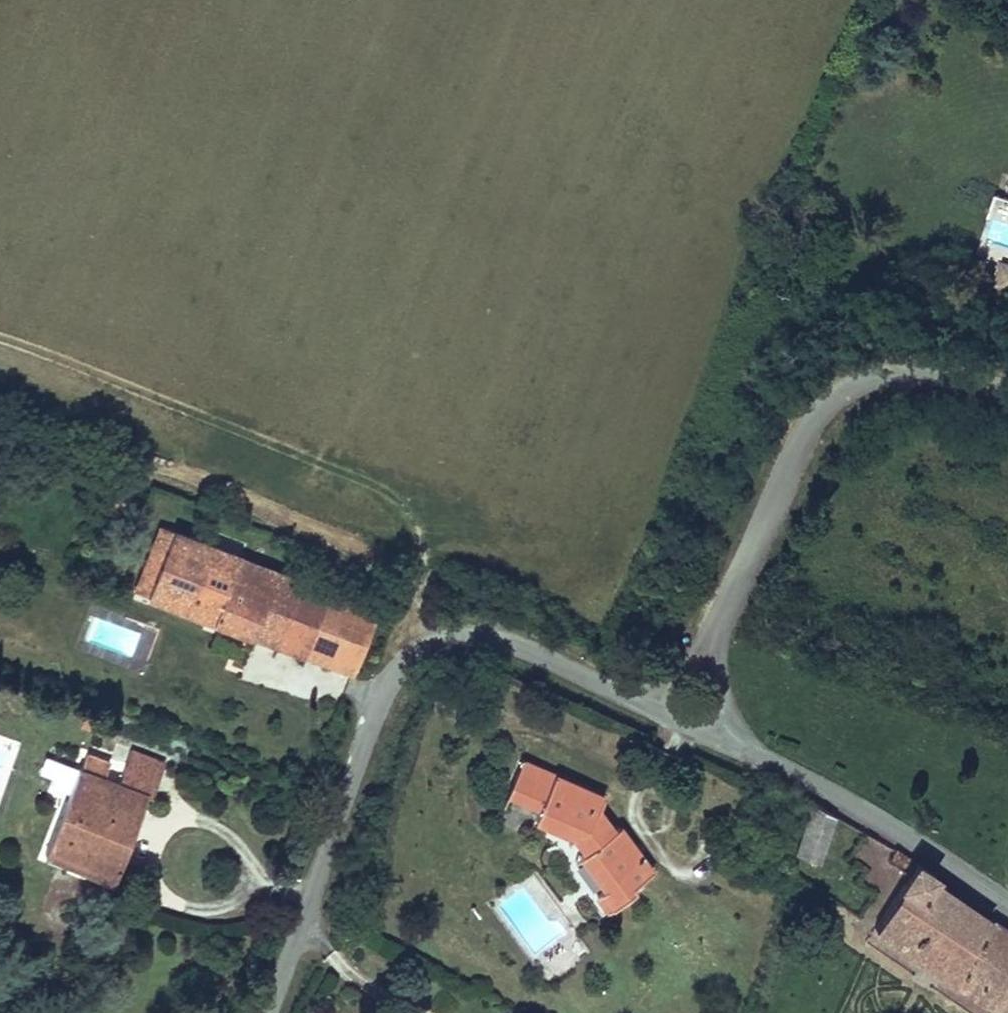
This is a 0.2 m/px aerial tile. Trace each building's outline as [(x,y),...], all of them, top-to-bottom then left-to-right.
[(1007,230),(1007,205),(1003,203),(980,270),(1007,279),(1007,262),(998,258),(1007,230)] [(164,525),(138,592),(351,678),(378,612),(164,525)] [(103,727),(106,719),(98,716),(96,724),(103,727)] [(103,727),(96,724),(94,729),(101,732),(103,727)] [(601,789),(520,754),(505,786),(535,799),(531,808),(568,825),(581,842),(576,846),(601,881),(593,887),(604,901),(630,883),(626,877),(647,862),(617,822),(611,827),(594,805),(601,789)] [(86,770),(80,767),(47,856),(119,882),(157,779),(131,770),(124,788),(105,782),(111,765),(91,758),(86,770)] [(838,816),(815,804),(799,855),(821,865),(838,816)] [(962,900),(938,881),(942,877),(900,849),(893,859),(913,873),(884,914),(870,905),(863,918),(1004,1012),(1007,1012),(1007,932),(962,900)]
